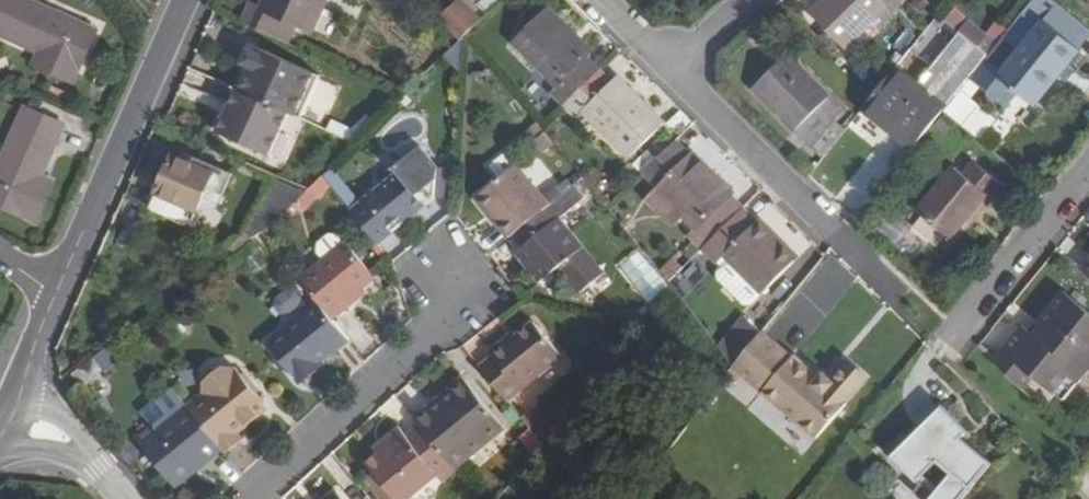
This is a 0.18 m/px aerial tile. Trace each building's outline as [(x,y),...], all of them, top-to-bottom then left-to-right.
[(0,8),(0,33),(42,51),(50,55),(45,67),(75,81),(98,29),(33,0),(4,0),(0,8)] [(243,23),(291,44),(299,26),(330,39),(347,0),(269,0),(265,10),(252,4),(243,23)] [(443,18),(463,39),(484,19),(465,0),(462,0),(443,18)] [(904,0),(826,0),(812,14),(826,28),(840,42),(845,48),(887,7),(892,11),(904,0)] [(1054,0),(1032,0),(998,42),(994,46),(1011,59),(1026,41),(1042,21),(1057,2),(1054,0)] [(1042,21),(1079,51),(1088,38),(1088,28),(1057,2),(1042,21)] [(987,55),(994,46),(998,42),(949,3),(939,16),(959,32),(987,55)] [(552,93),(565,106),(600,71),(587,58),(593,52),(549,10),(515,44),(559,87),(552,93)] [(1026,41),(1062,72),(1079,51),(1042,21),(1026,41)] [(840,42),(826,28),(819,35),(832,50),(840,42)] [(870,101),(863,110),(911,150),(919,141),(942,112),(987,55),(959,32),(917,84),(897,67),(870,101)] [(447,57),(466,78),(469,36),(462,43),(447,57)] [(1036,107),(1062,72),(1026,41),(1011,59),(998,76),(991,70),(979,85),(1007,106),(1018,92),(1036,107)] [(252,96),(271,55),(255,48),(248,65),(256,69),(245,93),(252,96)] [(50,55),(42,51),(37,64),(45,67),(50,55)] [(322,75),(272,53),(271,55),(252,96),(296,116),(303,119),(322,75)] [(843,111),(787,55),(753,89),(813,148),(843,111)] [(612,83),(600,71),(565,106),(578,119),(585,111),(631,157),(664,123),(618,77),(612,83)] [(252,96),(245,93),(242,92),(224,133),(277,158),(296,116),(252,96)] [(1018,92),(1007,106),(1026,120),(1036,107),(1018,92)] [(963,93),(950,110),(965,122),(979,105),(963,93)] [(27,106),(0,166),(0,203),(38,220),(55,183),(43,178),(66,125),(27,106)] [(523,122),(510,133),(516,141),(530,129),(523,122)] [(545,135),(537,126),(526,136),(534,145),(533,146),(543,158),(554,148),(544,136),(545,135)] [(658,192),(684,217),(696,230),(689,237),(703,250),(743,209),(731,197),(734,194),(695,154),(692,157),(676,142),(644,174),(660,190),(658,192)] [(400,174),(354,211),(381,244),(413,219),(409,214),(424,203),(427,207),(438,198),(441,170),(423,148),(396,169),(400,174)] [(498,208),(518,234),(550,208),(544,200),(506,155),(489,169),(500,182),(480,197),(493,212),(498,208)] [(222,194),(231,175),(194,159),(192,163),(175,156),(150,210),(185,225),(192,211),(196,213),(208,187),(222,194)] [(960,165),(927,206),(961,233),(976,215),(982,207),(986,210),(1008,184),(979,160),(968,172),(960,165)] [(329,178),(352,203),(359,196),(336,171),(329,178)] [(660,190),(644,174),(642,176),(657,192),(660,190)] [(325,175),(313,186),(318,192),(331,208),(343,198),(325,175)] [(274,179),(254,213),(239,240),(244,245),(262,232),(277,221),(306,193),(274,179)] [(584,180),(550,208),(561,221),(585,202),(582,198),(592,190),(584,180)] [(318,192),(313,186),(301,198),(305,202),(318,192)] [(544,200),(550,208),(562,198),(556,190),(544,200)] [(647,202),(672,229),(684,217),(658,192),(647,202)] [(424,203),(409,214),(413,219),(427,207),(424,203)] [(982,207),(976,215),(980,219),(986,210),(982,207)] [(493,212),(513,238),(515,236),(518,234),(498,208),(493,212)] [(561,221),(550,208),(518,234),(515,236),(524,248),(517,253),(541,283),(560,268),(564,272),(562,274),(564,286),(575,291),(578,288),(582,293),(605,274),(561,221)] [(743,209),(703,250),(717,263),(729,250),(768,289),(798,258),(760,219),(757,222),(743,209)] [(322,259),(324,261),(344,244),(339,238),(330,235),(317,245),(318,254),(322,259)] [(300,280),(319,303),(332,320),(346,308),(343,305),(363,288),(375,278),(346,243),(324,261),(300,280)] [(642,253),(619,271),(651,315),(666,295),(671,289),(660,275),(642,253)] [(768,289),(734,256),(722,268),(722,275),(748,301),(755,301),(768,289)] [(673,263),(660,275),(669,285),(682,272),(673,263)] [(363,288),(343,305),(346,308),(366,292),(363,288)] [(996,364),(1026,393),(1037,380),(1067,405),(1088,377),(1088,313),(1065,294),(1039,325),(1044,330),(1037,338),(1032,334),(1025,329),(996,364)] [(268,342),(278,355),(288,367),(298,378),(315,364),(333,350),(334,351),(348,339),(332,320),(319,303),(305,315),(304,313),(268,342)] [(764,333),(767,330),(750,317),(715,344),(735,370),(764,333)] [(496,357),(482,368),(509,402),(565,357),(537,323),(510,345),(506,340),(492,352),(496,357)] [(1039,325),(1032,334),(1037,338),(1044,330),(1039,325)] [(795,358),(764,333),(735,370),(766,393),(821,439),(870,379),(848,362),(835,379),(826,372),(822,376),(797,356),(795,358)] [(116,348),(101,359),(111,373),(127,361),(116,348)] [(274,358),(284,370),(288,367),(278,355),(274,358)] [(315,364),(298,378),(301,382),(319,368),(315,364)] [(187,407),(225,453),(249,433),(243,427),(262,411),(262,402),(256,393),(240,375),(234,367),(222,365),(203,381),(202,394),(187,407)] [(75,375),(84,386),(93,380),(84,369),(75,375)] [(240,375),(256,393),(259,390),(245,372),(240,375)] [(457,395),(420,426),(453,468),(504,426),(466,380),(452,390),(457,395)] [(452,390),(415,420),(420,426),(457,395),(452,390)] [(526,423),(547,448),(556,436),(531,404),(519,414),(526,423)] [(943,406),(893,456),(921,485),(914,491),(922,498),(964,498),(994,464),(966,436),(969,432),(943,406)] [(206,461),(221,449),(187,407),(157,430),(152,424),(135,438),(166,475),(170,471),(180,483),(195,471),(192,468),(203,458),(206,461)] [(526,423),(513,433),(536,462),(547,448),(526,423)] [(457,472),(453,468),(420,426),(406,437),(399,428),(383,441),(389,448),(379,456),(367,466),(374,474),(395,498),(412,498),(433,482),(438,487),(457,472)] [(383,441),(373,449),(379,456),(389,448),(383,441)] [(180,483),(170,471),(166,475),(174,487),(180,483)] [(374,474),(365,481),(379,498),(395,498),(374,474)] [(337,490),(326,498),(344,498),(337,490)]
